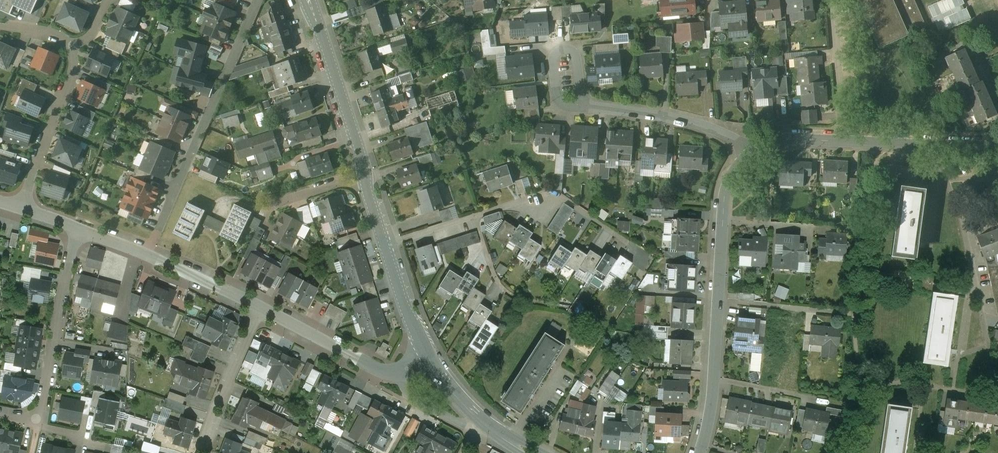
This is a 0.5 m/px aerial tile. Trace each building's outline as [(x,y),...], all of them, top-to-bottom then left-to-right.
[(10,15),(12,12),(14,6),(20,9),(32,14),(38,0),(0,0),(0,10),(10,15)] [(119,5),(128,9),(132,0),(121,0),(119,5)] [(136,0),(132,0),(128,9),(133,12),(138,1),(136,0)] [(223,0),(220,0),(218,6),(232,11),(235,5),(223,0)] [(270,2),(262,20),(264,27),(268,26),(269,25),(285,20),(279,0),(278,0),(270,2)] [(348,9),(359,6),(357,0),(349,0),(346,1),(348,9)] [(465,9),(472,7),(471,0),(464,0),(465,9)] [(475,7),(476,7),(476,8),(479,10),(483,10),(485,7),(485,6),(493,5),(493,0),(474,0),(475,7)] [(663,15),(677,13),(677,15),(695,13),(694,7),(695,7),(694,0),(661,0),(663,15)] [(779,0),(756,2),(758,21),(781,19),(779,0)] [(794,14),(799,13),(800,21),(814,19),(812,0),(793,0),(794,14)] [(880,50),(910,36),(909,35),(893,0),(857,0),(880,50)] [(914,0),(893,0),(909,35),(927,27),(914,0)] [(973,19),(965,0),(942,0),(928,6),(940,33),(973,19)] [(745,3),(719,5),(720,12),(721,23),(722,23),(741,21),(747,20),(745,3)] [(74,8),(66,4),(64,8),(61,15),(61,16),(59,21),(64,23),(75,28),(80,30),(83,25),(88,14),(74,8)] [(218,6),(213,4),(210,11),(207,9),(204,16),(208,17),(230,27),(236,13),(232,11),(218,6)] [(605,4),(595,4),(595,13),(596,13),(596,18),(599,18),(605,17),(605,4)] [(384,5),(367,11),(375,35),(392,30),(384,5)] [(571,6),(561,7),(562,18),(571,17),(571,15),(572,15),(571,6)] [(561,7),(551,8),(553,21),(562,20),(562,18),(561,7)] [(139,18),(118,8),(114,17),(113,17),(112,19),(133,29),(139,18)] [(335,23),(351,19),(348,11),(333,15),(335,23)] [(720,12),(711,12),(711,28),(714,28),(722,27),(722,23),(721,23),(720,12)] [(595,14),(572,16),(572,15),(571,15),(571,17),(573,34),(573,33),(584,32),(584,33),(585,32),(597,31),(598,31),(597,18),(599,18),(596,18),(596,13),(595,13),(595,14)] [(548,14),(525,15),(527,37),(549,36),(548,14)] [(230,27),(208,17),(201,32),(205,34),(221,41),(223,41),(230,27)] [(133,29),(112,19),(110,23),(111,24),(107,34),(112,36),(127,43),(133,29)] [(285,20),(269,25),(268,26),(277,53),(279,58),(285,57),(283,52),(294,48),(285,20)] [(524,20),(509,21),(511,37),(525,36),(524,20)] [(741,23),(737,24),(737,25),(735,25),(736,37),(747,36),(746,28),(745,28),(744,25),(747,25),(747,20),(741,21),(741,23)] [(786,21),(778,22),(779,40),(787,39),(786,21)] [(701,24),(679,26),(680,41),(702,40),(703,39),(702,32),(701,24)] [(710,31),(702,32),(703,39),(702,40),(703,50),(709,49),(710,31)] [(221,41),(205,34),(203,39),(212,43),(219,46),(221,41)] [(127,43),(112,36),(106,48),(120,54),(122,55),(127,43)] [(405,39),(390,44),(393,54),(408,49),(405,39)] [(206,47),(179,40),(175,55),(185,57),(182,69),(182,70),(198,74),(199,74),(199,73),(206,47)] [(219,46),(212,43),(209,51),(220,56),(223,48),(219,46)] [(619,43),(595,45),(595,53),(620,51),(619,43)] [(0,44),(0,66),(6,68),(7,68),(7,67),(9,63),(14,51),(15,51),(14,50),(9,48),(9,47),(8,47),(3,45),(3,44),(2,45),(0,44)] [(25,51),(16,47),(14,50),(15,51),(14,51),(9,63),(18,68),(20,63),(25,51)] [(39,51),(28,47),(25,51),(20,63),(21,63),(23,58),(34,63),(39,51)] [(106,48),(104,47),(101,52),(115,59),(117,60),(120,54),(106,48)] [(505,47),(487,48),(484,56),(506,54),(505,47)] [(59,56),(40,49),(39,51),(34,63),(33,66),(51,74),(59,56)] [(101,52),(95,49),(87,67),(107,76),(115,59),(101,52)] [(375,49),(358,55),(365,73),(382,67),(375,49)] [(970,63),(969,64),(963,50),(947,56),(952,66),(950,67),(957,82),(958,81),(962,90),(964,89),(968,98),(967,98),(974,114),(975,114),(979,123),(994,116),(988,101),(989,100),(987,95),(986,96),(979,81),(977,82),(971,69),(972,68),(970,63)] [(523,56),(515,57),(506,58),(509,79),(535,76),(532,55),(523,56)] [(620,55),(596,57),(597,67),(597,76),(598,76),(613,75),(613,80),(622,79),(620,55)] [(661,56),(640,58),(642,78),(651,77),(651,74),(662,73),(662,76),(663,76),(661,56)] [(267,57),(235,67),(230,80),(270,67),(267,57)] [(822,57),(801,58),(802,67),(799,67),(799,75),(797,76),(798,81),(800,81),(800,85),(819,84),(819,83),(817,64),(822,64),(822,57)] [(297,58),(269,68),(271,75),(268,76),(270,84),(276,82),(278,90),(291,85),(305,81),(297,58)] [(181,69),(175,67),(173,74),(180,76),(181,69)] [(597,67),(587,68),(589,85),(599,85),(598,76),(597,76),(597,67)] [(472,68),(462,68),(462,81),(473,80),(472,68)] [(776,69),(753,71),(753,70),(752,70),(753,79),(751,79),(752,82),(754,82),(755,89),(772,87),(777,87),(778,91),(785,90),(783,77),(777,77),(776,68),(776,69)] [(198,74),(182,70),(182,69),(181,69),(180,76),(177,85),(201,91),(201,92),(206,76),(199,74),(198,74)] [(741,71),(720,73),(722,91),(743,89),(742,76),(741,71)] [(707,72),(677,75),(678,95),(699,94),(698,86),(708,85),(707,72)] [(215,84),(205,81),(206,75),(199,73),(199,74),(206,76),(201,92),(201,91),(200,94),(210,96),(215,84)] [(785,90),(778,91),(778,95),(788,94),(787,76),(783,77),(785,90)] [(111,85),(95,78),(92,85),(104,91),(108,93),(111,85)] [(38,85),(24,79),(19,89),(33,95),(34,94),(38,85)] [(92,85),(84,82),(77,97),(97,106),(104,91),(92,85)] [(819,84),(800,85),(800,86),(803,85),(803,86),(806,85),(806,92),(804,93),(805,106),(825,104),(823,83),(819,83),(819,84)] [(278,90),(274,91),(276,97),(293,91),(291,85),(278,90)] [(772,87),(755,89),(756,99),(773,98),(772,97),(769,98),(768,94),(772,93),(772,87)] [(388,88),(371,93),(377,111),(393,105),(391,99),(388,88)] [(536,88),(513,91),(515,102),(516,101),(517,109),(538,107),(536,88)] [(33,95),(19,89),(16,95),(22,98),(18,108),(37,117),(45,99),(34,94),(33,95)] [(454,90),(426,99),(433,120),(461,111),(454,90)] [(308,92),(292,97),(296,109),(297,113),(313,108),(308,92)] [(404,94),(391,99),(393,105),(407,101),(404,94)] [(415,98),(407,101),(409,107),(408,107),(410,112),(418,110),(415,98)] [(292,99),(281,103),(284,113),(296,109),(292,99)] [(407,101),(393,105),(395,111),(398,110),(408,107),(409,107),(407,101)] [(180,105),(172,102),(170,108),(177,111),(180,105)] [(393,105),(377,111),(382,128),(399,123),(395,111),(393,105)] [(96,113),(79,106),(76,113),(89,119),(88,120),(92,121),(96,113)] [(170,108),(169,107),(163,120),(185,129),(191,117),(177,111),(170,108)] [(239,109),(222,114),(226,129),(244,123),(239,109)] [(76,113),(71,111),(69,115),(66,122),(66,123),(64,127),(82,135),(88,120),(89,119),(76,113)] [(815,111),(802,112),(803,124),(816,123),(815,111)] [(23,118),(9,113),(6,122),(10,123),(10,122),(20,126),(23,118)] [(316,119),(293,126),(299,142),(322,135),(316,119)] [(185,129),(163,120),(158,133),(160,133),(176,140),(180,142),(185,129)] [(20,126),(10,122),(10,123),(5,138),(6,139),(8,142),(12,143),(14,142),(27,146),(32,130),(20,126)] [(426,122),(405,129),(408,138),(411,148),(431,142),(428,132),(429,131),(426,122)] [(560,126),(538,125),(536,141),(550,142),(549,150),(559,151),(559,139),(560,126)] [(585,128),(572,127),(570,157),(571,157),(571,160),(574,160),(574,166),(582,167),(585,128)] [(597,128),(585,128),(582,167),(591,167),(591,163),(594,163),(594,158),(595,158),(597,128)] [(620,132),(608,131),(606,153),(619,154),(620,132)] [(274,132),(236,145),(240,159),(255,154),(278,147),(274,132)] [(633,133),(620,132),(619,154),(632,154),(633,133)] [(176,140),(160,133),(158,139),(172,145),(174,146),(176,140)] [(82,142),(67,136),(65,141),(79,148),(82,142)] [(172,145),(158,139),(156,138),(153,144),(170,151),(172,145)] [(408,138),(388,145),(393,161),(413,154),(411,148),(408,138)] [(65,141),(61,139),(53,157),(73,167),(82,149),(65,141)] [(656,140),(644,139),(642,169),(653,170),(654,163),(656,140)] [(668,141),(656,140),(654,163),(666,164),(667,154),(668,141)] [(153,144),(151,143),(146,156),(170,166),(171,162),(170,162),(174,153),(170,151),(153,144)] [(703,148),(680,146),(679,167),(693,168),(692,169),(700,169),(700,171),(707,172),(708,159),(702,159),(703,148)] [(278,147),(255,154),(259,166),(269,163),(282,158),(278,147)] [(0,149),(0,159),(14,163),(17,154),(0,149)] [(619,154),(606,153),(606,160),(618,161),(619,154)] [(223,176),(229,163),(208,154),(202,167),(203,167),(219,174),(223,176)] [(328,154),(307,160),(312,176),(333,169),(328,154)] [(431,154),(418,158),(421,165),(433,161),(431,154)] [(632,154),(619,154),(618,161),(631,162),(632,154)] [(170,166),(146,156),(141,168),(140,169),(153,174),(163,178),(167,170),(168,170),(170,166)] [(0,159),(0,180),(15,185),(21,165),(14,163),(0,159)] [(571,160),(564,159),(563,174),(573,175),(574,166),(574,160),(571,160)] [(307,160),(298,163),(304,179),(312,176),(307,160)] [(834,161),(824,160),(823,182),(847,184),(848,163),(834,162),(834,161)] [(811,162),(780,161),(779,186),(803,187),(803,176),(811,176),(811,162)] [(594,163),(591,163),(591,167),(590,178),(599,179),(600,164),(594,163)] [(666,164),(654,163),(653,170),(665,171),(666,171),(666,164)] [(507,165),(483,173),(489,191),(513,183),(507,165)] [(67,170),(56,166),(54,174),(64,177),(67,170)] [(153,174),(140,169),(141,168),(137,166),(134,173),(135,173),(145,178),(151,180),(153,174)] [(417,166),(397,172),(402,188),(422,181),(417,166)] [(219,174),(203,167),(199,176),(216,184),(219,174)] [(274,167),(253,171),(252,169),(246,170),(248,179),(260,176),(260,179),(276,176),(274,167)] [(54,174),(49,172),(42,193),(63,199),(69,179),(64,177),(54,174)] [(145,178),(135,173),(133,178),(143,183),(145,178)] [(643,174),(635,174),(634,189),(642,189),(643,174)] [(133,178),(132,178),(126,191),(128,192),(154,203),(159,190),(143,183),(133,178)] [(99,186),(95,191),(102,197),(106,192),(99,186)] [(926,189),(901,186),(901,187),(902,187),(892,256),(891,256),(891,257),(916,260),(919,242),(918,241),(923,205),(924,205),(926,189)] [(436,188),(419,193),(423,206),(422,206),(424,214),(446,207),(444,200),(440,201),(436,188)] [(154,203),(128,192),(124,201),(126,201),(127,202),(129,207),(128,208),(127,209),(130,211),(145,217),(147,218),(150,212),(149,209),(150,206),(153,205),(154,203)] [(339,196),(318,203),(325,223),(330,221),(346,216),(345,215),(339,196)] [(188,202),(173,233),(190,241),(199,223),(204,213),(205,210),(188,202)] [(574,210),(564,203),(561,208),(571,215),(574,210)] [(220,233),(219,234),(236,243),(245,225),(250,215),(251,212),(234,204),(220,233)] [(308,205),(296,209),(300,221),(307,225),(314,222),(308,205)] [(571,215),(561,208),(558,213),(568,220),(571,215)] [(674,210),(660,209),(660,217),(673,218),(674,210)] [(145,217),(130,211),(127,219),(142,225),(145,217)] [(499,212),(485,217),(483,218),(485,225),(489,224),(502,220),(499,212)] [(224,223),(204,213),(199,223),(220,233),(224,223)] [(346,216),(330,221),(335,234),(356,227),(351,213),(345,215),(346,216)] [(568,220),(558,213),(554,218),(564,225),(568,220)] [(302,225),(283,214),(276,226),(296,237),(302,225)] [(262,220),(250,215),(245,225),(257,231),(259,227),(262,220)] [(634,216),(633,223),(643,225),(644,218),(634,216)] [(564,225),(554,218),(551,223),(561,230),(564,225)] [(700,220),(678,219),(677,235),(699,236),(700,220)] [(502,220),(489,224),(492,227),(486,229),(495,236),(504,222),(502,220)] [(630,231),(631,222),(619,220),(618,229),(630,231)] [(495,236),(494,238),(507,246),(509,241),(517,229),(505,221),(495,236)] [(561,230),(551,223),(548,228),(558,235),(561,230)] [(533,233),(520,225),(517,229),(509,241),(522,249),(522,250),(530,238),(533,233)] [(296,237),(276,226),(270,238),(290,249),(296,237)] [(259,227),(257,231),(253,238),(260,241),(265,231),(259,227)] [(977,237),(985,259),(996,255),(997,254),(997,229),(977,237)] [(49,234),(31,231),(29,240),(40,242),(47,243),(49,234)] [(477,231),(471,233),(475,244),(480,242),(477,231)] [(19,234),(13,233),(10,247),(16,248),(19,234)] [(357,233),(340,239),(342,245),(348,243),(359,240),(357,233)] [(471,233),(465,235),(469,246),(475,244),(471,233)] [(677,235),(671,234),(670,250),(698,252),(699,236),(677,235)] [(847,235),(826,234),(826,240),(819,240),(818,256),(826,257),(827,254),(846,255),(847,235)] [(465,235),(460,237),(463,248),(469,246),(465,235)] [(799,236),(784,235),(783,256),(783,259),(791,259),(791,261),(792,262),(791,270),(805,271),(806,241),(799,241),(799,236)] [(460,237),(454,238),(458,250),(463,248),(460,237)] [(253,238),(244,258),(249,261),(253,254),(253,255),(260,242),(260,241),(253,238)] [(458,250),(454,238),(448,240),(452,252),(458,250)] [(530,238),(522,250),(522,249),(517,257),(518,257),(519,255),(531,262),(542,246),(530,238)] [(753,242),(739,241),(739,249),(740,249),(739,255),(753,256),(752,265),(765,265),(766,239),(753,238),(753,242)] [(359,240),(348,243),(350,249),(361,245),(361,246),(362,245),(360,239),(359,240)] [(452,252),(448,240),(443,242),(446,253),(452,252)] [(47,243),(40,242),(36,261),(55,265),(59,246),(47,243)] [(446,253),(443,242),(437,244),(437,246),(441,255),(446,253)] [(350,249),(339,253),(344,270),(366,263),(361,246),(361,245),(350,249)] [(560,245),(550,262),(562,269),(565,264),(572,253),(560,245)] [(431,246),(417,251),(423,270),(437,265),(432,248),(431,246)] [(437,246),(432,248),(437,265),(443,263),(441,255),(437,246)] [(587,256),(576,248),(572,253),(565,264),(577,272),(580,267),(587,256)] [(587,256),(580,267),(592,275),(602,258),(591,250),(587,256)] [(105,255),(91,252),(87,265),(101,269),(105,255)] [(602,258),(592,275),(604,282),(610,272),(617,261),(606,253),(602,258)] [(253,255),(253,254),(249,261),(243,273),(256,280),(266,261),(253,255)] [(286,255),(279,268),(280,269),(276,275),(281,278),(292,258),(286,255)] [(783,256),(775,255),(775,268),(783,269),(783,259),(782,259),(783,256)] [(986,259),(990,281),(997,280),(997,263),(996,255),(986,259)] [(633,263),(621,256),(617,261),(610,272),(622,280),(633,263)] [(791,259),(783,259),(783,269),(791,270),(792,262),(791,261),(791,259)] [(266,261),(256,280),(270,287),(276,275),(280,269),(279,268),(266,261)] [(366,263),(344,270),(350,288),(362,284),(372,281),(366,263)] [(497,271),(504,275),(509,267),(501,263),(497,271)] [(697,266),(669,264),(667,291),(695,292),(697,266)] [(41,270),(24,267),(22,280),(32,282),(32,280),(39,281),(41,270)] [(463,278),(450,270),(440,286),(453,295),(457,288),(463,278)] [(479,279),(468,272),(463,278),(457,288),(469,296),(474,288),(479,279)] [(317,288),(290,274),(280,293),(307,307),(317,288)] [(98,280),(82,275),(77,295),(83,297),(81,306),(90,308),(98,280)] [(604,282),(592,275),(588,280),(600,288),(604,282)] [(39,281),(32,280),(32,282),(30,298),(48,301),(51,283),(39,281)] [(121,286),(98,280),(90,308),(102,311),(102,310),(104,303),(116,306),(121,286)] [(372,281),(362,284),(363,290),(375,286),(373,280),(372,281)] [(153,283),(150,284),(149,283),(143,297),(140,305),(153,310),(161,289),(156,287),(157,287),(155,284),(153,283)] [(781,303),(783,298),(787,299),(790,288),(780,285),(774,300),(781,303)] [(375,286),(363,290),(365,296),(377,292),(375,286)] [(486,295),(474,288),(469,296),(463,304),(475,312),(480,304),(486,295)] [(161,289),(153,310),(166,315),(167,316),(170,307),(175,294),(174,293),(172,290),(170,289),(167,291),(161,289)] [(377,292),(365,296),(367,301),(377,298),(379,298),(377,292)] [(755,294),(740,292),(739,300),(755,301),(755,294)] [(143,297),(132,293),(129,311),(137,314),(140,305),(143,297)] [(958,296),(933,293),(933,294),(934,294),(923,362),(922,362),(922,363),(948,367),(951,348),(950,348),(956,312),(958,296)] [(645,314),(645,304),(656,304),(656,295),(637,295),(637,314),(645,314)] [(367,301),(355,305),(360,323),(382,316),(377,298),(367,301)] [(695,304),(674,302),(672,327),(694,328),(695,304)] [(116,306),(104,303),(102,310),(114,313),(116,306)] [(336,307),(331,304),(325,314),(330,317),(336,307)] [(475,312),(470,320),(481,327),(481,328),(487,320),(492,311),(480,304),(475,312)] [(170,307),(167,316),(166,315),(163,324),(172,328),(179,311),(170,307)] [(336,307),(330,317),(336,320),(341,309),(336,307)] [(347,312),(341,309),(336,320),(341,323),(347,312)] [(382,316),(360,323),(366,341),(388,334),(382,316)] [(222,324),(211,318),(207,326),(218,331),(222,324)] [(761,320),(745,318),(744,323),(736,322),(734,348),(748,349),(748,348),(758,349),(758,350),(763,351),(765,337),(759,336),(761,320)] [(31,321),(17,319),(16,326),(22,327),(29,328),(31,321)] [(238,325),(224,319),(222,324),(218,331),(232,338),(238,325)] [(487,320),(481,328),(481,327),(476,336),(488,344),(499,327),(487,320)] [(120,325),(112,323),(109,337),(117,339),(120,325)] [(218,331),(207,326),(204,333),(215,338),(218,331)] [(842,329),(811,326),(811,336),(810,345),(811,345),(823,346),(822,357),(837,359),(838,348),(840,348),(842,329)] [(29,328),(22,327),(20,336),(18,336),(17,346),(39,349),(40,344),(39,344),(42,330),(29,328)] [(232,338),(218,331),(215,338),(212,343),(226,350),(232,338)] [(546,333),(501,401),(521,414),(565,345),(546,333)] [(211,347),(186,336),(182,345),(194,350),(207,356),(211,347)] [(488,344),(476,336),(469,346),(481,354),(488,344)] [(276,350),(254,339),(251,347),(260,351),(259,354),(258,355),(254,365),(251,371),(250,374),(266,382),(268,378),(273,367),(268,364),(275,350),(276,350)] [(693,341),(672,340),(672,346),(674,346),(673,364),(692,365),(693,341)] [(384,343),(381,348),(379,347),(376,353),(386,358),(390,353),(386,351),(389,345),(384,343)] [(39,349),(17,346),(15,355),(17,356),(15,364),(15,365),(23,366),(35,368),(38,354),(39,354),(39,349)] [(91,351),(77,348),(76,355),(84,357),(83,361),(89,362),(90,359),(91,351)] [(207,356),(194,350),(191,359),(203,364),(207,356)] [(288,357),(275,350),(268,364),(273,367),(268,378),(275,382),(288,357)] [(258,355),(249,351),(245,361),(254,365),(258,355)] [(762,354),(751,353),(750,371),(760,372),(762,354)] [(76,355),(67,354),(64,373),(72,375),(72,377),(80,378),(83,361),(84,357),(76,355)] [(102,358),(100,357),(97,359),(96,359),(96,360),(93,375),(92,382),(105,384),(109,361),(104,360),(102,358)] [(300,363),(288,357),(275,382),(273,386),(285,391),(293,376),(294,376),(300,363)] [(96,360),(90,359),(89,362),(87,374),(93,375),(96,360)] [(199,369),(185,364),(186,363),(176,359),(171,372),(183,376),(195,381),(199,369)] [(113,362),(109,361),(105,384),(118,386),(119,376),(121,364),(122,363),(120,363),(119,361),(116,360),(113,362)] [(251,371),(254,365),(245,361),(242,366),(251,371)] [(5,362),(4,370),(0,369),(0,370),(11,372),(21,373),(23,366),(15,365),(15,364),(5,362)] [(308,362),(302,373),(309,376),(314,365),(308,362)] [(128,365),(121,364),(119,376),(126,377),(128,365)] [(214,372),(199,367),(199,369),(195,381),(209,386),(214,372)] [(0,370),(0,382),(5,383),(6,377),(10,377),(11,372),(0,370)] [(690,371),(674,370),(674,377),(681,378),(690,378),(690,371)] [(337,381),(325,375),(318,389),(323,391),(330,395),(337,381)] [(195,381),(183,376),(181,384),(192,388),(195,381)] [(10,377),(6,377),(5,383),(3,397),(22,401),(32,394),(34,381),(10,377)] [(680,382),(663,381),(663,387),(664,389),(664,400),(689,401),(689,394),(687,392),(688,383),(690,381),(690,378),(681,378),(680,382)] [(209,386),(195,381),(192,388),(190,393),(205,399),(209,386)] [(350,388),(337,381),(330,395),(338,398),(343,401),(350,388)] [(581,385),(574,395),(580,399),(583,395),(587,389),(581,385)] [(614,386),(604,400),(610,404),(620,390),(614,386)] [(106,393),(94,391),(93,398),(91,405),(98,407),(100,398),(105,399),(106,393)] [(330,395),(323,391),(318,402),(325,406),(330,395)] [(372,399),(362,394),(357,404),(367,409),(372,399)] [(338,398),(330,395),(325,406),(332,409),(338,398)] [(93,398),(82,396),(81,402),(85,403),(82,414),(89,415),(91,405),(93,398)] [(258,403),(245,397),(239,409),(253,416),(256,408),(258,403)] [(81,402),(63,398),(59,418),(81,423),(82,414),(85,403),(81,402)] [(105,399),(100,398),(98,407),(95,422),(115,426),(120,402),(105,399)] [(747,402),(730,399),(722,398),(719,418),(727,419),(727,418),(735,420),(734,421),(748,424),(748,423),(752,404),(747,403),(747,402)] [(187,406),(167,399),(164,407),(184,414),(187,406)] [(387,406),(375,400),(367,413),(373,416),(380,420),(387,406)] [(959,401),(948,400),(946,412),(944,425),(955,427),(957,418),(959,401)] [(571,401),(568,415),(563,414),(560,429),(576,433),(583,404),(571,401)] [(978,404),(959,401),(957,418),(975,421),(978,404)] [(296,414),(276,403),(273,410),(284,415),(293,420),(296,414)] [(773,407),(752,403),(752,404),(748,423),(769,427),(773,408),(773,407)] [(596,407),(583,404),(576,433),(592,437),(596,421),(592,421),(596,407)] [(880,452),(905,452),(911,408),(887,404),(880,452)] [(996,407),(978,404),(975,421),(994,424),(996,407)] [(399,413),(387,406),(380,420),(387,424),(392,426),(399,413)] [(664,407),(650,406),(649,415),(656,416),(656,413),(664,414),(664,407)] [(267,413),(256,408),(253,416),(264,421),(267,413)] [(793,412),(773,408),(769,427),(768,432),(788,436),(793,412)] [(253,416),(239,409),(233,422),(247,428),(249,423),(253,416)] [(806,411),(799,409),(796,425),(803,427),(806,411)] [(814,412),(807,411),(808,410),(807,409),(806,411),(803,427),(826,432),(830,414),(814,411),(814,412)] [(641,412),(627,410),(626,418),(628,419),(627,424),(640,425),(641,412)] [(940,411),(938,424),(944,425),(946,412),(940,411)] [(292,424),(267,413),(264,421),(281,429),(281,430),(288,433),(292,424)] [(615,414),(604,413),(603,422),(614,423),(615,414)] [(664,414),(656,413),(656,416),(654,435),(668,436),(669,415),(664,415),(664,414)] [(674,414),(674,415),(669,415),(668,436),(681,436),(682,425),(682,415),(674,414)] [(264,421),(253,416),(249,423),(260,428),(264,421)] [(365,416),(358,430),(355,428),(350,437),(366,445),(374,431),(367,427),(371,419),(365,416)] [(380,420),(373,416),(371,419),(367,427),(374,431),(380,420)] [(407,429),(412,418),(407,416),(402,427),(407,429)] [(197,422),(182,417),(180,423),(178,430),(192,435),(197,422)] [(415,437),(419,419),(411,417),(407,435),(415,437)] [(180,423),(169,419),(166,426),(178,430),(180,423)] [(387,424),(380,420),(374,431),(381,434),(387,424)] [(343,436),(345,429),(327,422),(325,429),(343,436)] [(614,423),(603,422),(602,438),(620,439),(622,424),(614,423)] [(627,424),(622,424),(620,439),(638,441),(640,425),(627,424)] [(690,425),(682,425),(681,436),(689,437),(690,425)] [(178,430),(166,426),(164,434),(175,438),(178,430)] [(436,433),(424,427),(417,440),(422,443),(429,446),(436,433)] [(192,435),(178,430),(175,438),(174,443),(188,448),(192,435)] [(268,438),(250,430),(246,437),(257,442),(265,445),(268,438)] [(7,431),(2,452),(19,452),(20,450),(23,434),(7,431)] [(437,433),(436,433),(429,446),(436,451),(436,452),(437,452),(451,452),(456,444),(437,433)] [(246,437),(244,443),(255,447),(257,442),(246,437)] [(37,452),(43,452),(45,445),(46,439),(41,438),(37,452)] [(336,451),(340,452),(351,452),(356,446),(344,438),(336,451)] [(227,439),(222,452),(225,452),(247,452),(239,450),(241,444),(227,439)] [(759,439),(757,452),(761,452),(764,452),(767,440),(759,439)] [(422,443),(416,452),(425,452),(429,447),(422,443)] [(45,445),(43,452),(59,452),(60,448),(45,445)]
